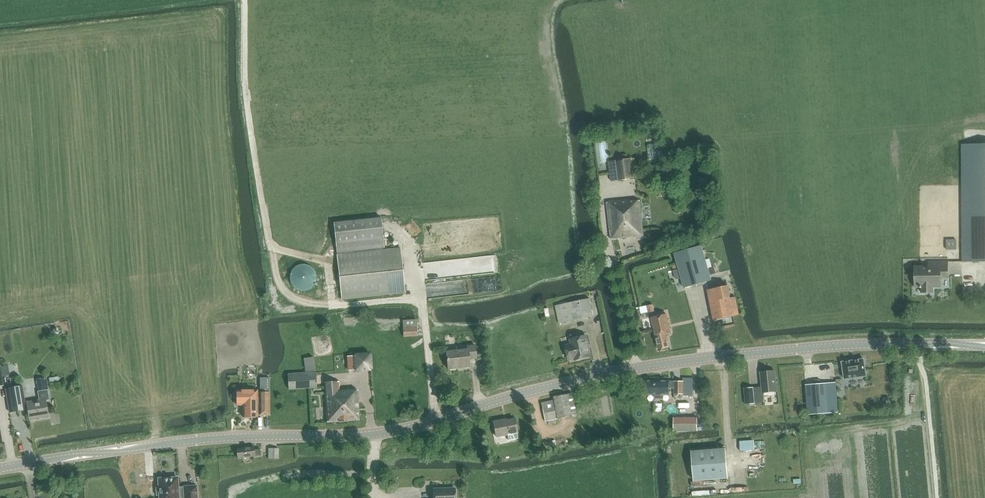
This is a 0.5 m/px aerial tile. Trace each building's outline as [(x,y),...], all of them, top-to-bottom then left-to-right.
[(608,135),(601,135),(601,148),(609,148),(608,135)] [(652,143),(655,154),(660,152),(657,142),(652,143)] [(962,144),(962,261),(984,261),(984,144),(962,144)] [(633,179),(631,159),(617,161),(619,181),(633,179)] [(611,240),(644,237),(641,202),(631,203),(631,201),(607,203),(611,240)] [(382,217),(333,222),(342,298),(405,291),(401,247),(385,249),(382,217)] [(685,289),(711,281),(710,275),(708,269),(702,247),(675,254),(678,265),(679,269),(685,289)] [(928,265),(915,265),(915,287),(922,287),(922,292),(932,292),(932,286),(941,286),(941,271),(948,271),(948,260),(929,261),(928,265)] [(318,277),(317,274),(317,272),(314,269),(313,267),(311,266),(309,265),(306,265),(304,265),(302,266),(299,268),(296,270),(296,272),(295,274),(295,276),(295,280),(296,283),(298,284),(301,287),(304,288),(305,288),(308,288),(310,287),(314,285),(316,283),(317,281),(318,277)] [(731,298),(728,285),(707,289),(714,320),(739,315),(735,297),(731,298)] [(559,323),(594,316),(590,298),(555,305),(559,323)] [(669,348),(666,332),(671,331),(667,314),(651,318),(658,350),(669,348)] [(418,319),(403,320),(404,337),(419,335),(418,319)] [(571,339),(572,345),(566,346),(569,359),(575,358),(576,360),(591,357),(586,336),(571,339)] [(469,358),(477,358),(475,344),(467,345),(467,348),(446,350),(448,369),(470,366),(469,358)] [(355,355),(355,356),(348,356),(349,370),(356,370),(371,369),(370,354),(355,355)] [(305,359),(307,372),(316,371),(315,357),(305,359)] [(843,362),(842,362),(842,363),(843,363),(845,379),(866,376),(864,360),(864,359),(863,359),(843,362)] [(761,386),(753,387),(754,403),(764,402),(764,401),(763,394),(777,392),(775,371),(763,372),(760,372),(761,386)] [(290,389),(319,388),(318,373),(290,374),(290,389)] [(692,396),(693,379),(682,379),(682,381),(674,381),(669,381),(645,380),(645,394),(655,394),(655,398),(663,398),(663,394),(669,394),(669,388),(674,388),(674,394),(682,394),(682,396),(692,396)] [(340,389),(340,383),(327,383),(328,423),(360,422),(358,390),(348,390),(348,389),(340,389)] [(809,416),(839,413),(836,383),(806,386),(809,416)] [(29,410),(30,419),(49,416),(47,400),(49,399),(48,389),(38,391),(39,401),(28,403),(26,403),(24,391),(23,388),(12,389),(8,390),(11,414),(27,411),(27,410),(29,410)] [(241,389),(237,389),(237,404),(243,404),(243,416),(257,416),(257,397),(261,397),(261,392),(258,392),(258,389),(254,389),(241,389)] [(260,417),(257,417),(257,426),(271,426),(271,422),(269,422),(270,392),(261,392),(260,417)] [(554,400),(541,402),(541,403),(541,404),(545,421),(548,420),(555,419),(576,414),(572,397),(572,395),(571,393),(553,397),(554,400)] [(753,393),(744,394),(745,404),(754,403),(753,393)] [(698,431),(698,418),(674,418),(675,432),(698,431)] [(518,433),(515,419),(503,422),(503,420),(494,421),(497,437),(518,433)] [(760,433),(744,433),(745,444),(760,444),(760,433)] [(262,456),(261,450),(255,451),(255,447),(238,449),(239,459),(262,456)] [(278,458),(278,448),(268,448),(269,458),(278,458)] [(694,482),(728,479),(726,450),(692,452),(694,482)] [(160,478),(160,487),(157,487),(157,495),(161,495),(161,497),(198,497),(197,485),(185,486),(185,487),(179,488),(178,477),(160,478)] [(455,488),(434,488),(434,497),(455,497),(455,488)]
